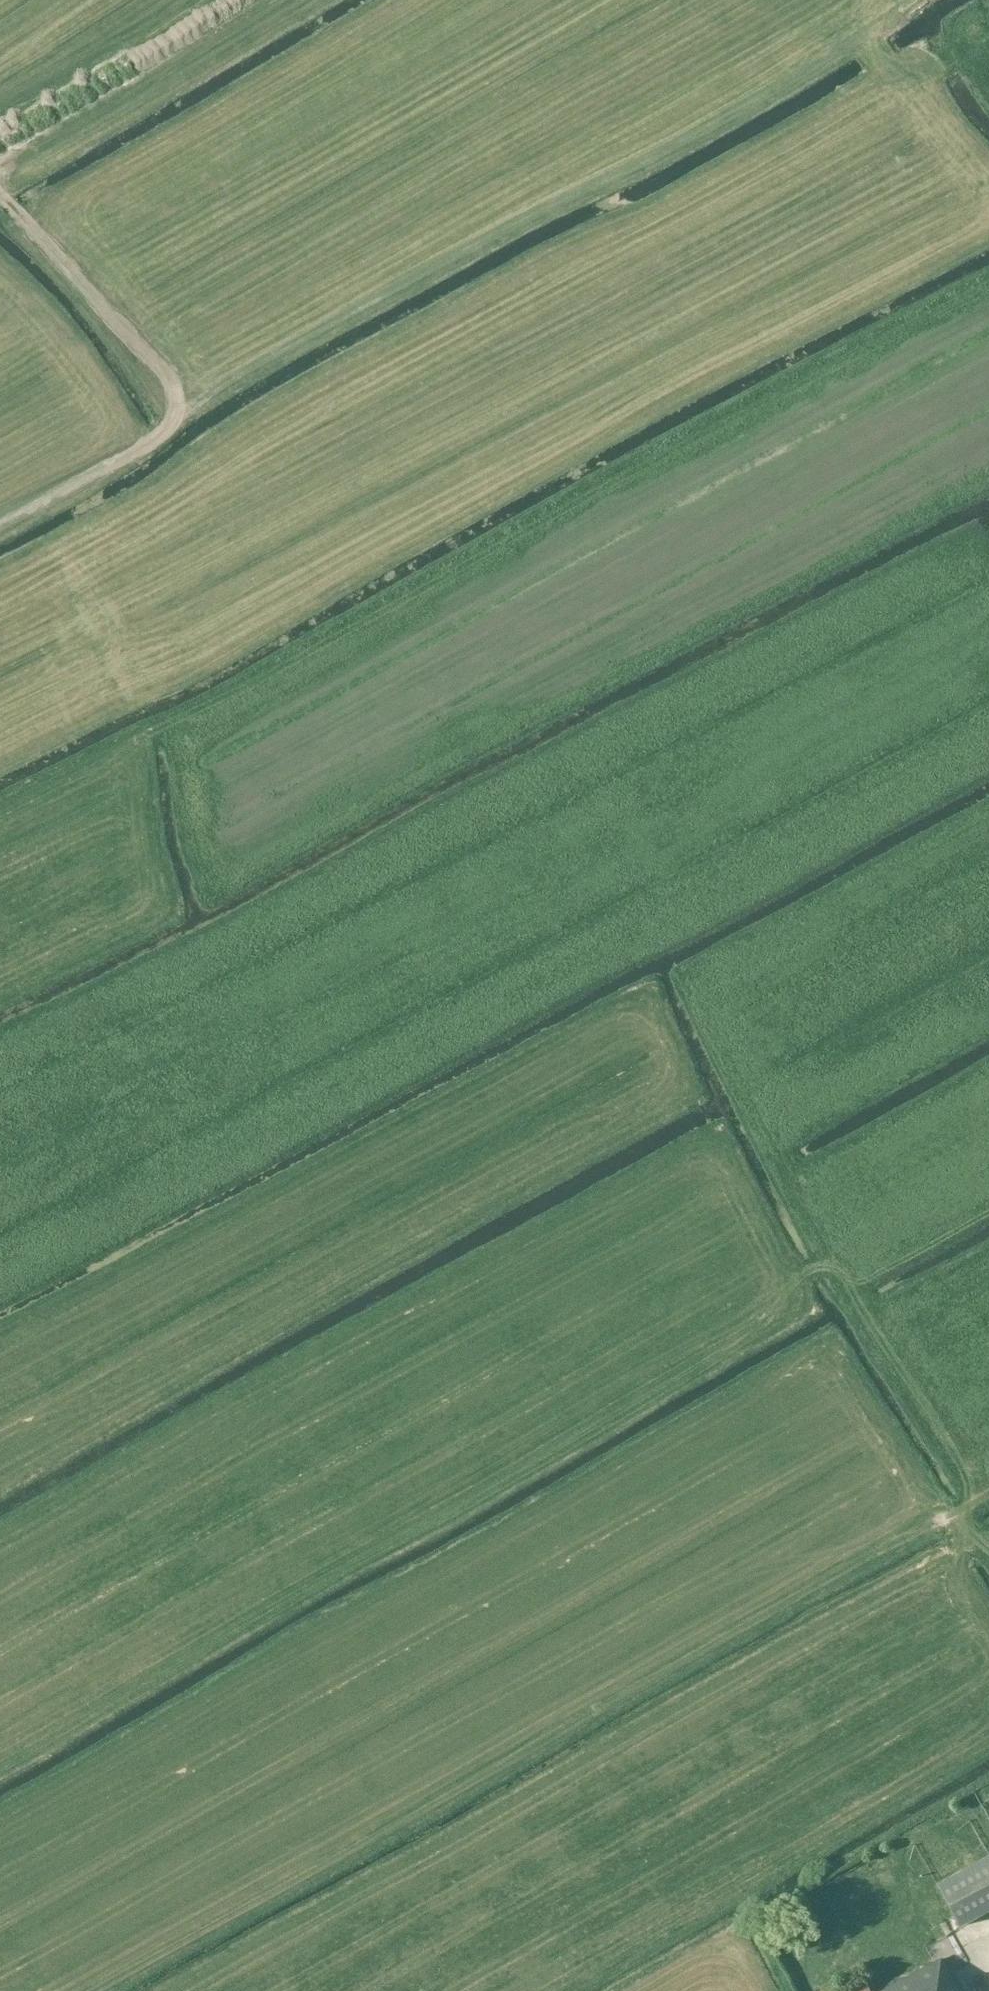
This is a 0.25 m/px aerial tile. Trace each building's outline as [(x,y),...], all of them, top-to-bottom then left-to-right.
[(936,1886),(960,1928),(988,1912),(988,1857),(936,1886)] [(941,1961),(887,1990),(958,1990),(941,1961)] [(851,1989),(852,1990),(869,1990),(864,1982),(851,1989)]
